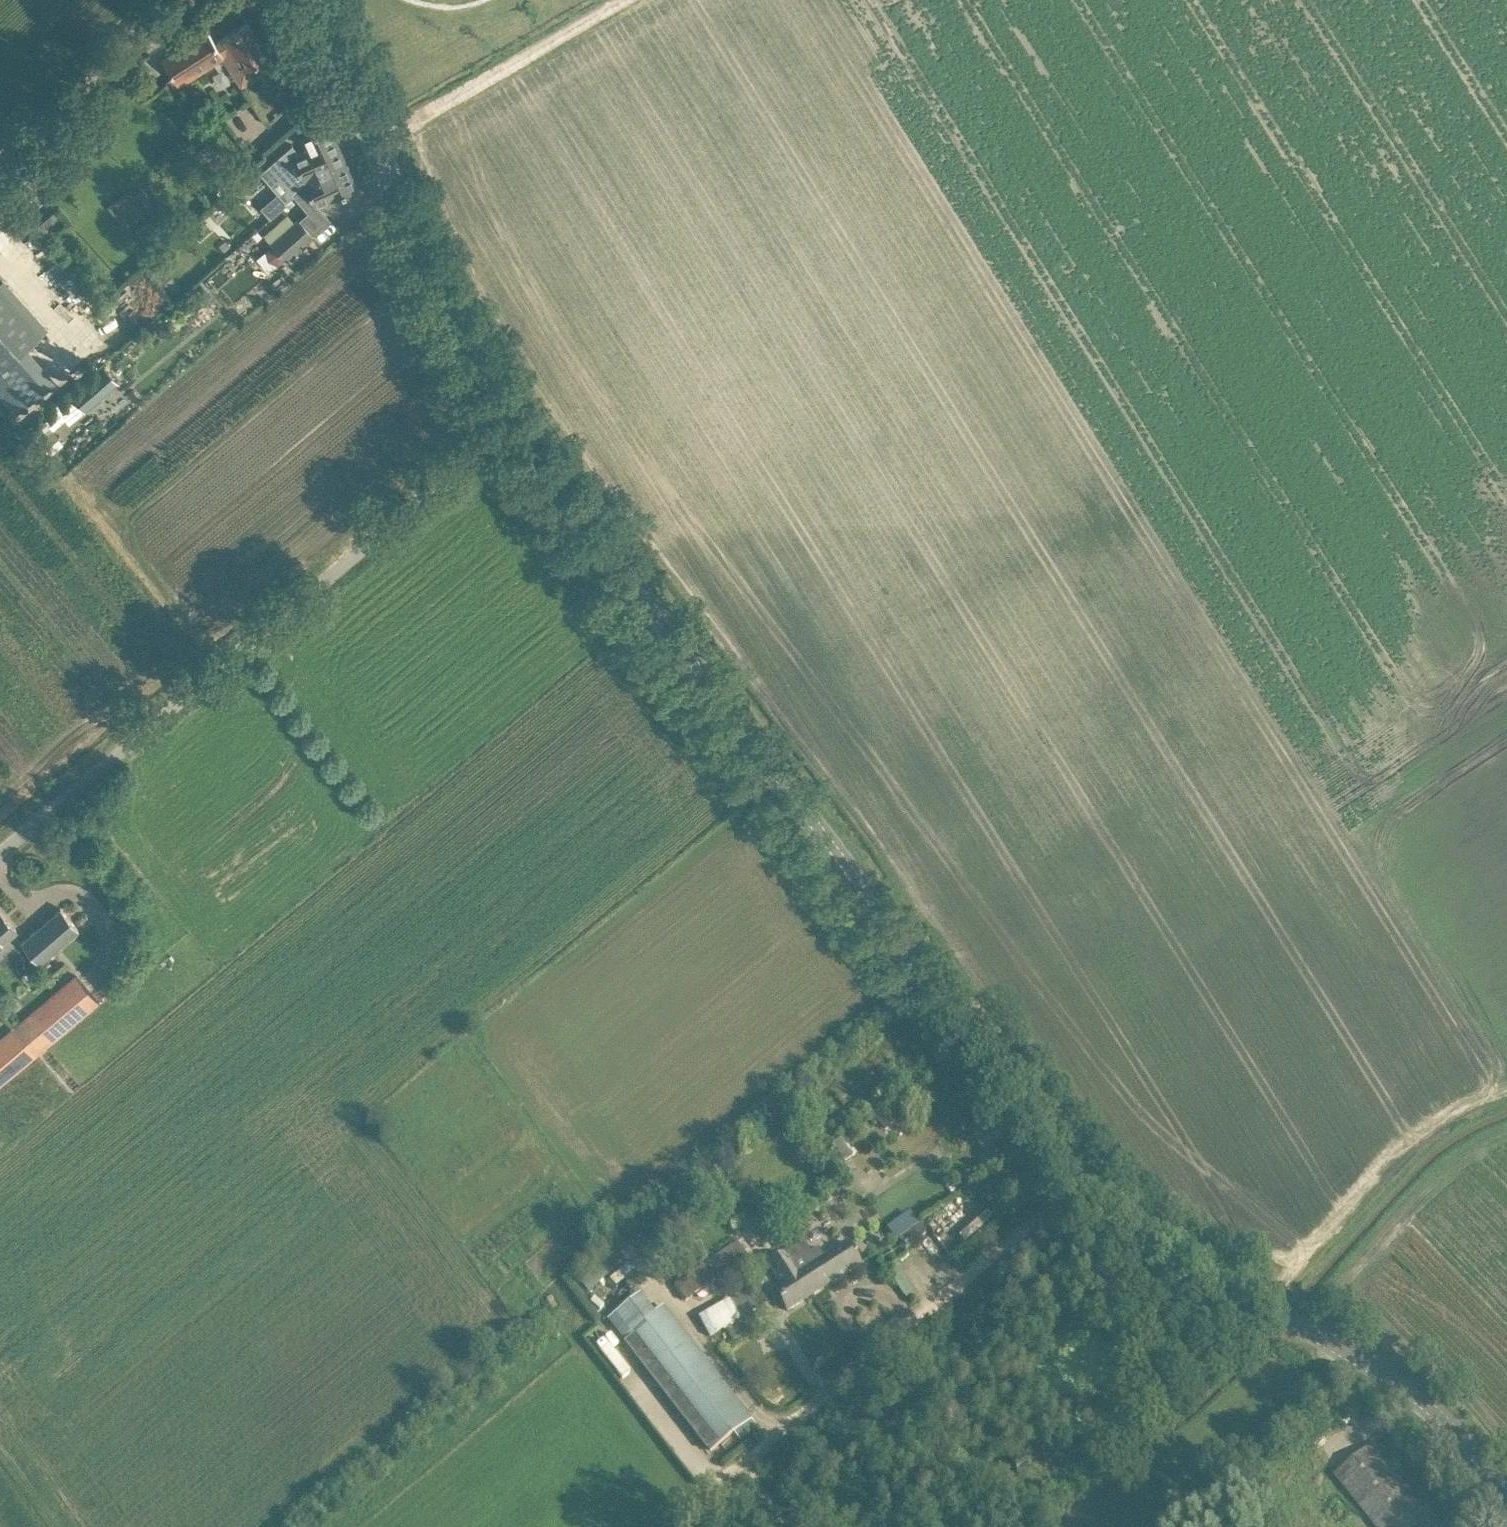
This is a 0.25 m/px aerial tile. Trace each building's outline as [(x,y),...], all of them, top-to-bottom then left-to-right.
[(163,58),(180,84),(222,58),(240,86),(264,71),(257,60),(268,53),(248,23),(215,43),(207,30),(163,58)] [(268,165),(291,192),(303,180),(346,160),(329,123),(300,136),(307,149),(299,153),(292,144),(268,165)] [(358,186),(346,160),(303,180),(291,192),(296,198),(307,194),(310,202),(313,201),(315,205),(358,186)] [(47,236),(66,218),(57,207),(37,225),(47,236)] [(298,217),(270,242),(271,244),(257,256),(259,262),(265,268),(270,269),(283,258),(284,260),(313,234),(298,217)] [(41,334),(0,289),(0,371),(41,334)] [(105,366),(75,393),(88,408),(118,381),(105,366)] [(21,941),(39,962),(78,928),(60,907),(21,941)] [(8,936),(16,929),(0,910),(0,952),(12,942),(8,936)] [(75,975),(0,1039),(0,1084),(98,1001),(75,975)] [(954,1090),(952,1095),(955,1100),(960,1100),(963,1095),(960,1090),(954,1090)] [(683,1186),(679,1194),(690,1201),(695,1192),(683,1186)] [(914,1219),(892,1234),(897,1241),(900,1240),(911,1232),(919,1226),(914,1219)] [(674,1286),(684,1302),(748,1259),(738,1243),(674,1286)] [(784,1255),(811,1296),(860,1265),(854,1256),(856,1255),(851,1247),(849,1248),(845,1243),(823,1257),(818,1248),(810,1253),(804,1243),(800,1246),(784,1255)] [(811,1296),(784,1255),(768,1265),(781,1284),(773,1289),(788,1311),(811,1296)] [(709,1337),(725,1328),(733,1342),(760,1327),(751,1312),(766,1304),(756,1287),(752,1288),(749,1283),(741,1288),(744,1293),(730,1301),(729,1300),(698,1318),(709,1337)] [(607,1319),(710,1452),(750,1420),(662,1306),(654,1313),(640,1294),(607,1319)] [(1335,1475),(1376,1526),(1438,1526),(1372,1445),(1357,1457),(1335,1475)]
